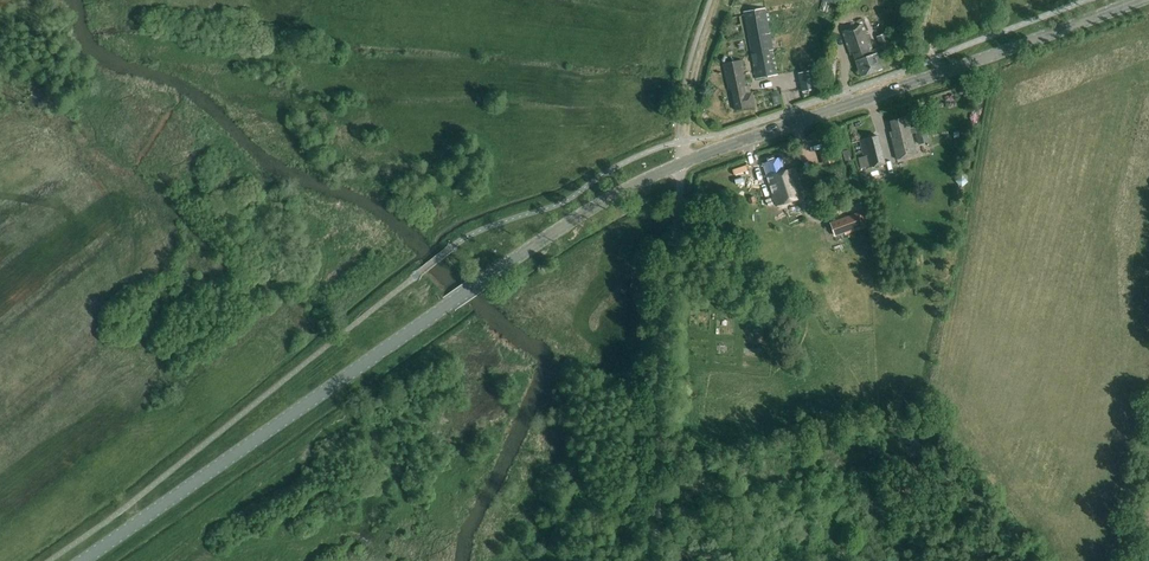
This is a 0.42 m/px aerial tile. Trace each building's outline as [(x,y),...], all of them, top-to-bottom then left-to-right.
[(777,76),(775,62),(766,9),(744,12),(755,79),(777,76)] [(885,34),(877,37),(881,47),(872,50),(863,24),(842,31),(850,55),(853,54),(861,77),(883,69),(877,54),(891,49),(885,34)] [(835,77),(836,61),(828,60),(827,77),(835,77)] [(748,93),(742,61),(724,64),(728,90),(732,89),(736,109),(755,105),(752,92),(748,93)] [(812,71),(799,73),(803,92),(815,89),(812,71)] [(892,139),(897,159),(917,154),(912,134),(916,133),(919,144),(928,141),(924,125),(910,128),(907,118),(889,122),(893,138),(892,139)] [(868,166),(886,161),(878,135),(860,141),(868,166)] [(821,149),(825,163),(837,159),(833,146),(821,149)] [(842,150),(846,160),(852,159),(849,148),(842,150)] [(784,171),(779,158),(763,164),(778,206),(804,196),(794,168),(784,171)] [(868,227),(862,212),(831,223),(835,236),(845,233),(846,235),(868,227)] [(883,262),(889,268),(894,264),(889,257),(883,262)]
